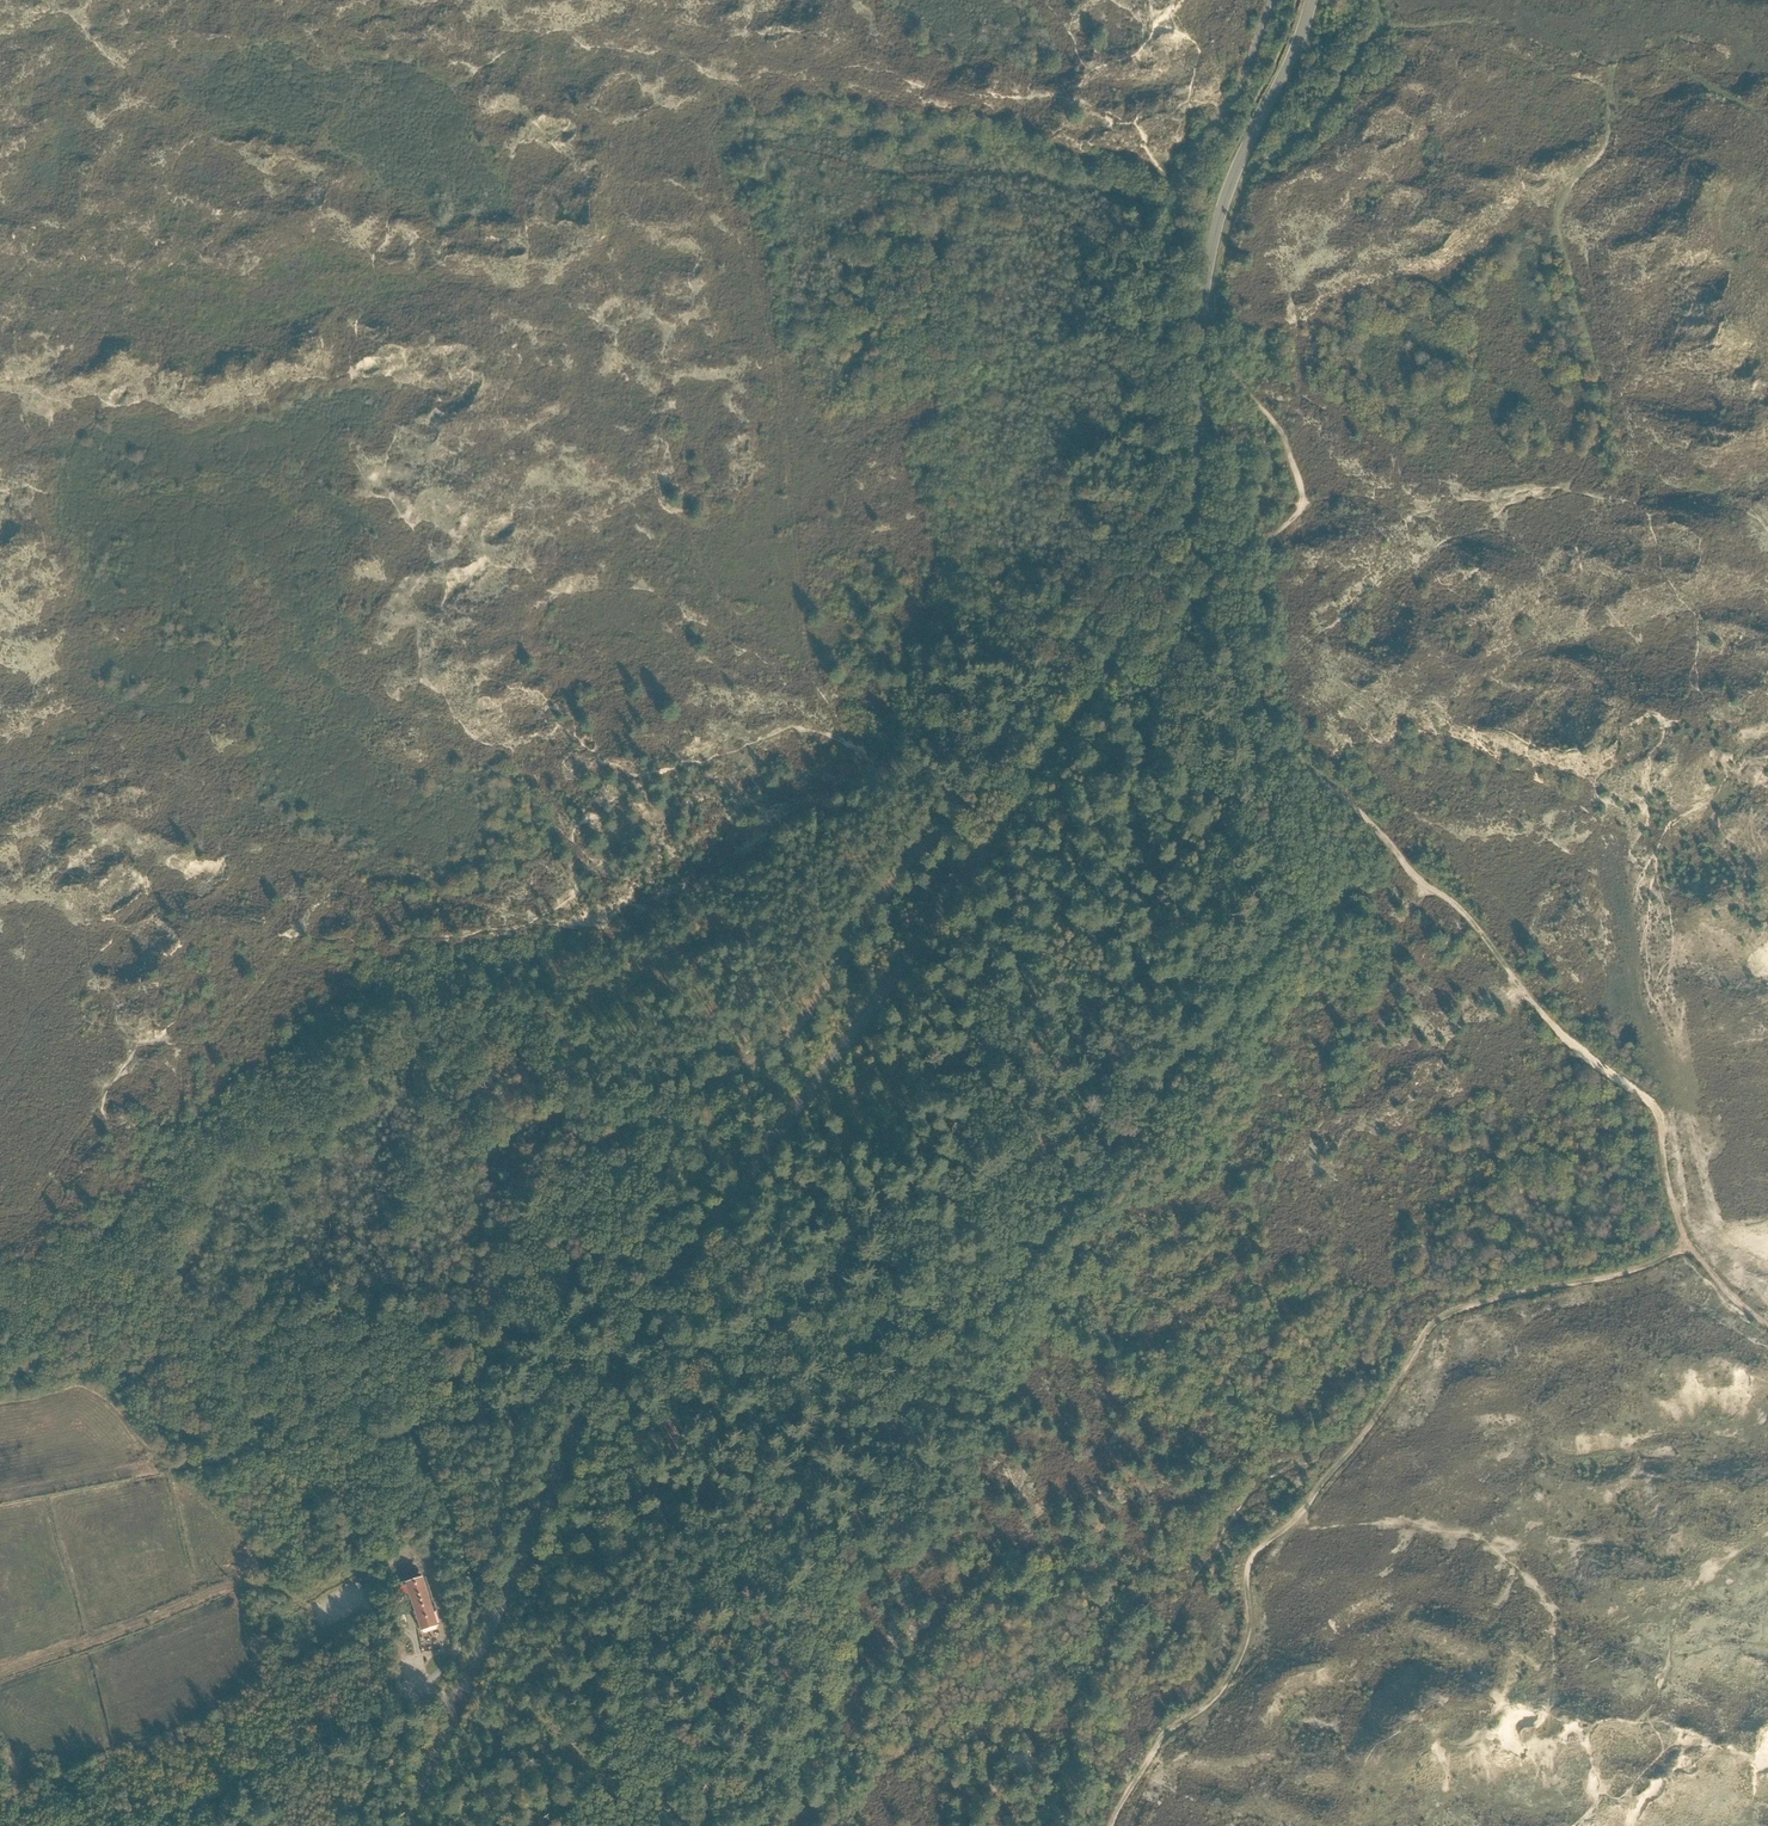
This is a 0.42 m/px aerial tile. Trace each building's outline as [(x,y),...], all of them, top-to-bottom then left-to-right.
[(406,1583),(421,1631),(437,1626),(422,1578),(406,1583)]
